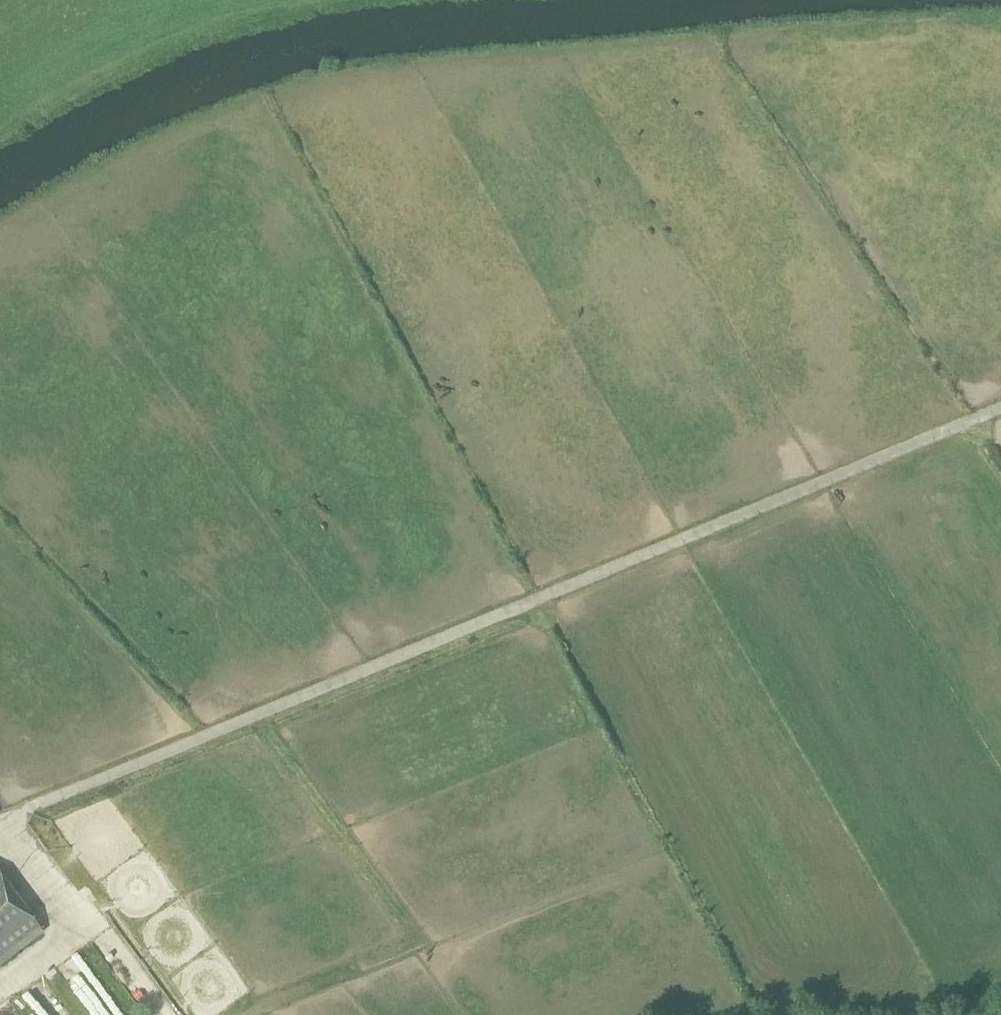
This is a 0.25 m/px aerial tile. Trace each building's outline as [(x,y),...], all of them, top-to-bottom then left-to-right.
[(0,878),(0,962),(40,931),(0,878)] [(43,1014),(148,1014),(109,965),(43,1014)]
